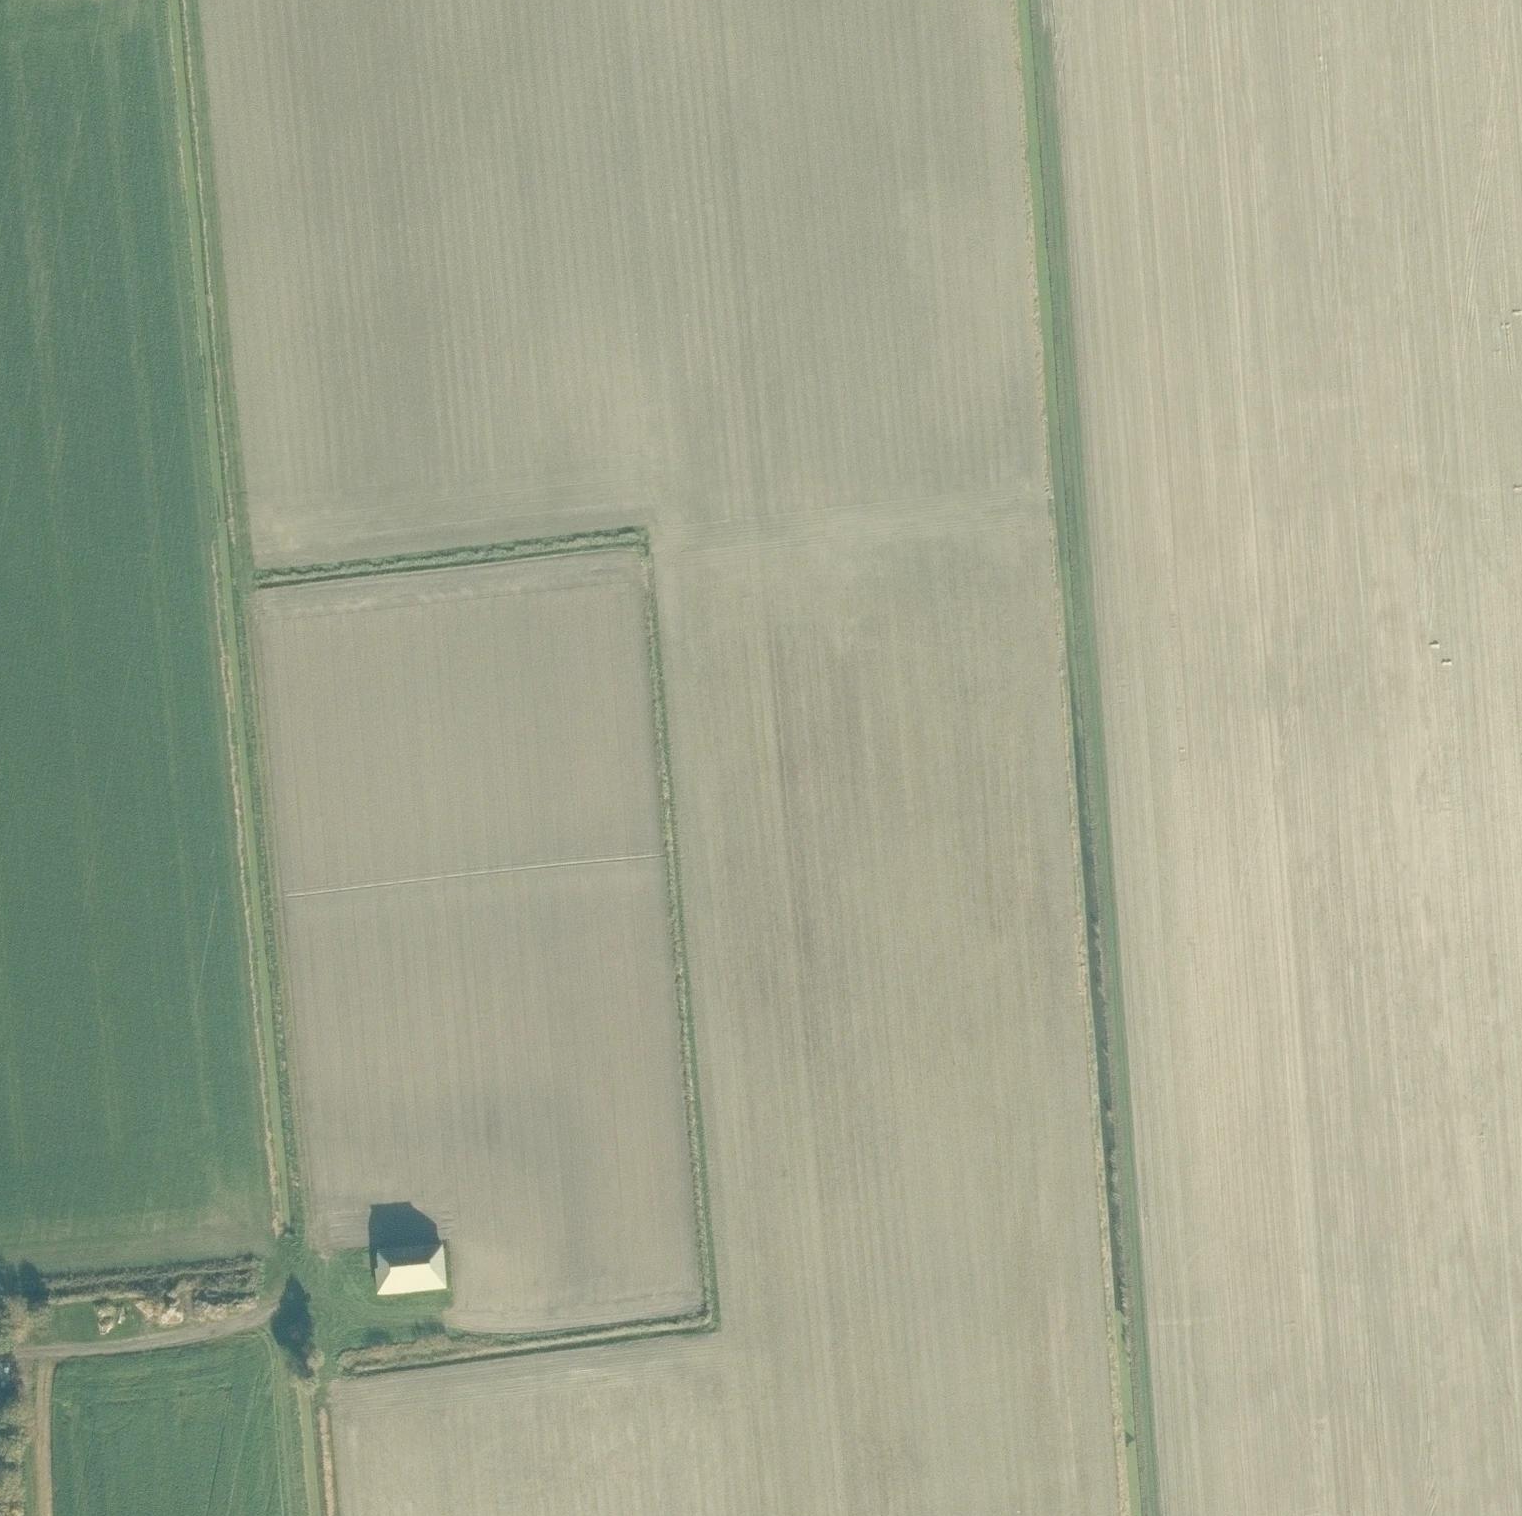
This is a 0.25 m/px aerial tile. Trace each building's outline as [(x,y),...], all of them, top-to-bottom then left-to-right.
[(446,1291),(442,1246),(377,1251),(379,1270),(375,1271),(377,1296),(446,1291)]
